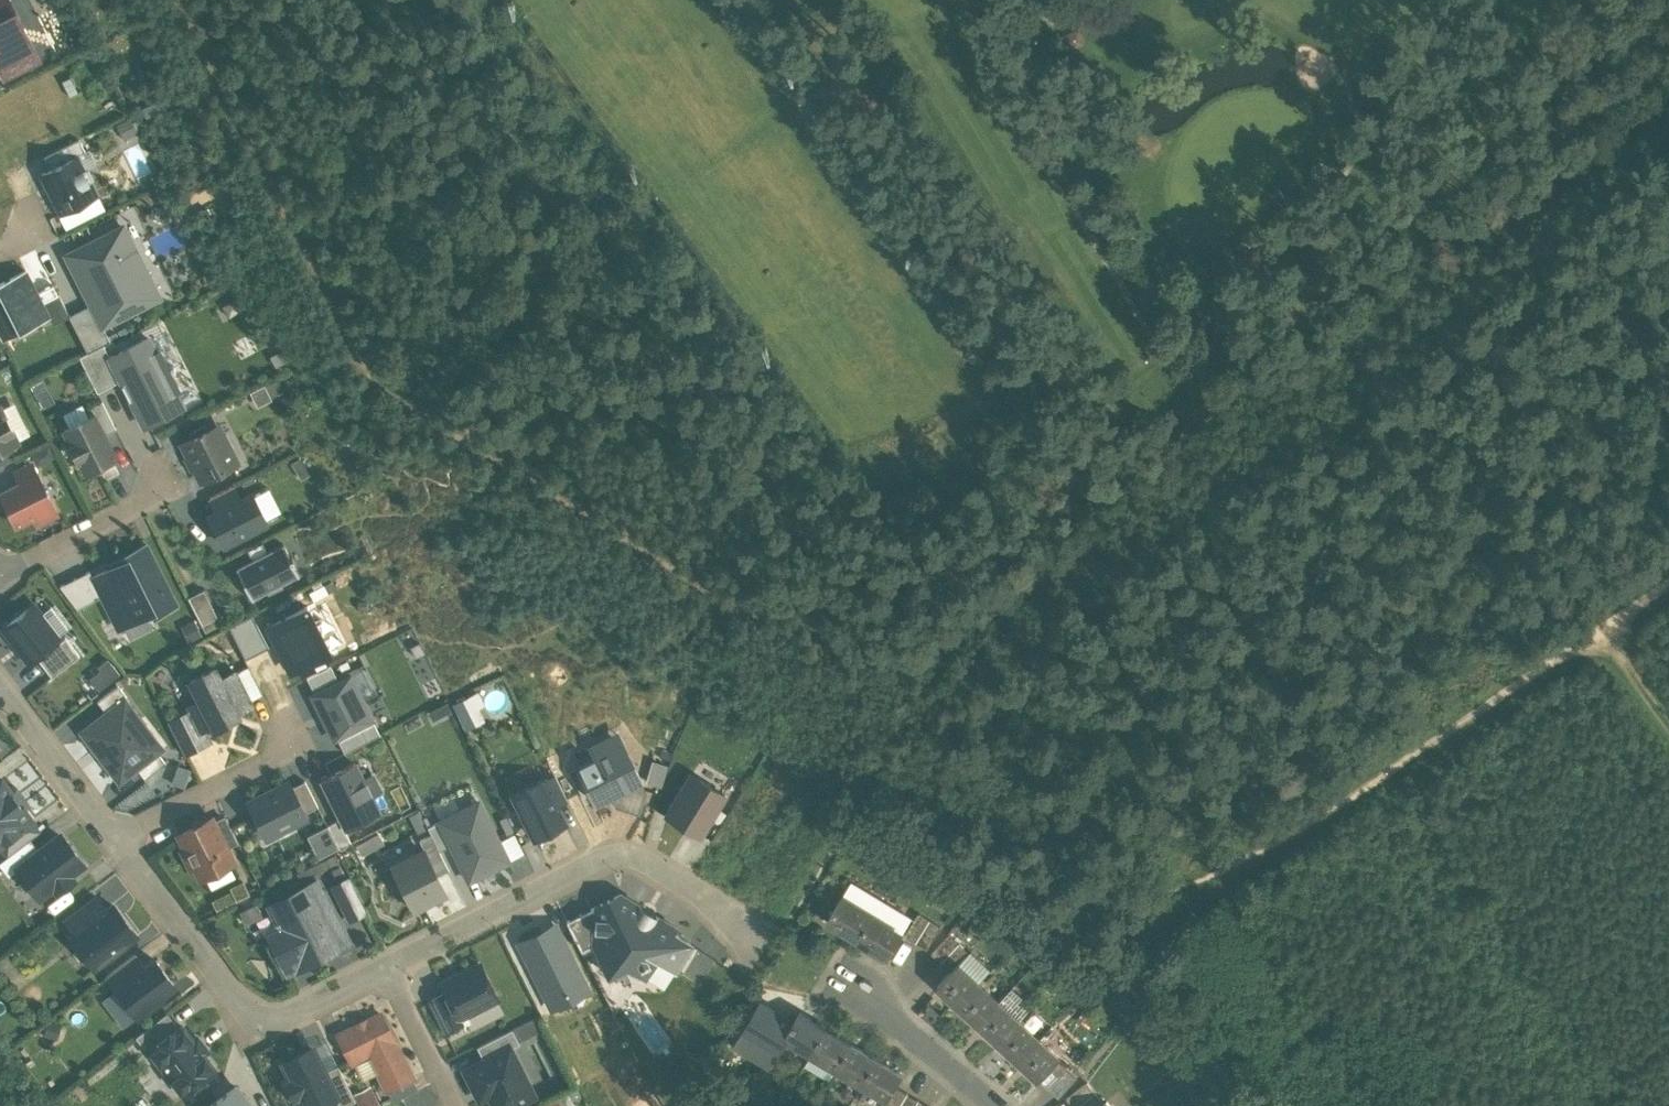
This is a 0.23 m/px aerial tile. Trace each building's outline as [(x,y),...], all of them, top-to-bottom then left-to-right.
[(40,61),(8,0),(0,0),(0,82),(40,61)] [(44,158),(50,169),(75,156),(85,152),(79,140),(44,158)] [(41,173),(62,214),(95,197),(75,156),(50,169),(41,173)] [(92,304),(103,325),(159,296),(123,227),(67,255),(92,304)] [(25,270),(0,283),(0,293),(3,298),(19,331),(49,316),(38,293),(25,270)] [(53,286),(38,293),(49,316),(53,324),(68,316),(53,286)] [(19,331),(3,298),(0,299),(0,334),(3,339),(19,331)] [(103,325),(92,304),(68,316),(87,352),(111,340),(103,325)] [(148,338),(110,358),(121,380),(123,385),(122,385),(130,401),(131,400),(145,427),(184,407),(176,393),(182,391),(161,350),(155,353),(148,338)] [(97,392),(121,380),(110,358),(103,345),(79,357),(97,392)] [(253,395),(259,409),(273,403),(267,389),(253,395)] [(94,415),(105,435),(116,429),(102,402),(91,408),(94,415)] [(17,443),(0,409),(0,451),(17,443)] [(94,415),(64,430),(71,445),(70,446),(76,459),(78,458),(85,472),(115,457),(94,415)] [(226,439),(224,440),(223,438),(217,441),(211,429),(206,431),(204,426),(191,433),(193,438),(183,443),(188,454),(196,469),(202,482),(237,465),(232,456),(234,455),(226,439)] [(196,469),(188,454),(181,458),(189,473),(196,469)] [(13,472),(19,484),(38,475),(32,463),(13,472)] [(19,484),(1,494),(17,525),(35,516),(39,524),(57,515),(38,475),(19,484)] [(217,513),(241,501),(234,487),(210,499),(217,513)] [(209,517),(224,546),(267,524),(252,496),(241,501),(217,513),(209,517)] [(102,597),(117,629),(174,602),(147,545),(90,572),(102,597)] [(283,545),(236,569),(252,600),(299,576),(292,563),(294,562),(292,558),(290,559),(283,545)] [(102,597),(90,572),(61,587),(79,608),(102,597)] [(34,598),(40,610),(57,600),(51,588),(34,598)] [(204,590),(188,598),(202,626),(218,618),(204,590)] [(61,641),(33,605),(3,628),(29,662),(36,656),(37,659),(61,641)] [(272,628),(293,669),(327,652),(314,626),(306,610),(272,628)] [(229,628),(245,660),(269,648),(253,616),(229,628)] [(314,626),(327,652),(329,656),(346,648),(331,617),(314,626)] [(61,641),(37,659),(52,677),(80,656),(65,637),(61,641)] [(92,677),(101,690),(122,675),(113,662),(92,677)] [(331,668),(307,680),(313,691),(336,680),(331,668)] [(214,669),(190,681),(200,701),(212,724),(214,728),(238,716),(236,712),(220,681),(214,669)] [(251,705),(235,674),(220,681),(236,712),(251,705)] [(351,680),(314,698),(335,740),(372,721),(351,680)] [(97,702),(106,714),(125,700),(127,698),(118,686),(97,702)] [(464,730),(488,720),(476,693),(453,702),(464,730)] [(81,732),(119,782),(136,769),(157,753),(157,752),(161,749),(139,720),(140,720),(125,700),(106,714),(81,732)] [(200,701),(188,707),(191,712),(200,730),(202,729),(212,724),(200,701)] [(191,712),(169,723),(184,754),(208,741),(202,729),(200,730),(191,712)] [(338,742),(344,755),(381,737),(374,723),(338,742)] [(577,769),(594,803),(641,780),(619,736),(587,753),(591,762),(577,769)] [(157,753),(136,769),(144,779),(165,763),(157,753)] [(322,780),(347,829),(379,812),(372,798),(381,793),(373,777),(364,781),(355,763),(322,780)] [(725,794),(693,775),(667,816),(699,836),(725,794)] [(555,776),(543,781),(555,805),(567,799),(555,776)] [(33,820),(1,779),(0,780),(0,845),(33,820)] [(542,779),(513,794),(535,838),(564,823),(543,781),(542,779)] [(305,781),(291,788),(304,814),(318,807),(305,781)] [(288,782),(248,802),(266,838),(306,818),(291,788),(288,782)] [(510,860),(480,802),(440,823),(469,881),(510,860)] [(211,819),(179,834),(187,849),(183,851),(191,867),(195,865),(201,878),(232,862),(211,819)] [(33,820),(0,845),(0,846),(8,856),(30,839),(41,830),(33,820)] [(326,828),(338,851),(351,845),(338,821),(326,827),(326,828)] [(318,861),(338,851),(326,828),(306,838),(318,861)] [(39,851),(18,867),(19,868),(40,895),(54,885),(58,890),(72,879),(68,874),(82,863),(60,835),(39,851)] [(426,851),(439,876),(449,871),(432,837),(422,842),(426,851)] [(0,862),(0,865),(9,876),(19,868),(18,867),(39,851),(30,839),(8,856),(0,862)] [(393,868),(413,909),(447,893),(439,876),(426,851),(393,868)] [(880,862),(867,854),(862,862),(875,870),(880,862)] [(347,881),(332,888),(349,920),(364,912),(347,881)] [(318,882),(306,888),(310,897),(322,891),(318,882)] [(230,892),(210,902),(216,912),(248,896),(242,883),(229,889),(230,892)] [(306,888),(288,897),(293,907),(276,915),(279,923),(286,935),(274,941),(289,971),(301,964),(299,960),(334,942),(310,897),(306,888)] [(346,936),(322,891),(310,897),(334,942),(346,936)] [(675,969),(691,942),(673,932),(676,927),(620,894),(593,907),(593,945),(608,974),(627,965),(645,976),(656,957),(675,969)] [(96,896),(64,920),(75,934),(106,910),(96,896)] [(874,914),(844,896),(829,920),(859,938),(874,914)] [(271,905),(276,915),(293,907),(288,897),(271,905)] [(75,934),(72,937),(94,966),(136,935),(113,905),(106,910),(75,934)] [(593,907),(566,921),(581,951),(593,945),(593,907)] [(931,919),(919,912),(906,935),(917,942),(931,919)] [(904,933),(874,914),(859,938),(890,957),(904,933)] [(942,926),(931,919),(917,942),(928,949),(942,926)] [(268,929),(274,941),(286,935),(279,923),(268,929)] [(555,927),(522,943),(553,1004),(585,988),(555,927)] [(951,933),(933,953),(942,962),(960,942),(951,933)] [(970,951),(960,942),(942,962),(952,971),(959,963),(970,951)] [(687,973),(704,981),(716,956),(699,948),(687,973)] [(135,954),(106,976),(115,988),(144,966),(135,954)] [(144,966),(115,988),(138,1018),(163,999),(160,995),(174,985),(154,959),(144,966)] [(980,982),(959,963),(952,971),(939,985),(959,1004),(980,982)] [(479,964),(441,983),(446,992),(459,1017),(460,1017),(497,998),(479,964)] [(1000,1001),(980,982),(959,1004),(979,1023),(1000,1001)] [(1013,986),(1002,996),(1016,1011),(1027,1001),(1013,986)] [(446,992),(430,1000),(446,1031),(463,1023),(460,1017),(459,1017),(446,992)] [(797,1018),(764,998),(735,1046),(772,1068),(790,1038),(786,1036),(797,1018)] [(1000,1001),(979,1023),(999,1042),(1020,1020),(1000,1001)] [(167,1012),(135,1036),(147,1051),(149,1049),(149,1048),(178,1026),(167,1012)] [(827,1027),(801,1012),(797,1018),(786,1036),(790,1038),(812,1052),(827,1027)] [(412,1076),(380,1014),(339,1034),(352,1061),(374,1050),(383,1069),(378,1071),(387,1089),(412,1076)] [(1040,1038),(1020,1020),(999,1042),(1020,1060),(1040,1038)] [(178,1026),(149,1048),(149,1049),(183,1093),(214,1069),(180,1024),(178,1026)] [(853,1043),(827,1027),(812,1052),(838,1067),(853,1043)] [(484,1060),(510,1048),(519,1043),(513,1029),(477,1046),(484,1060)] [(1040,1038),(1020,1060),(1040,1079),(1058,1060),(1061,1057),(1040,1038)] [(878,1058),(853,1043),(838,1067),(863,1082),(878,1058)] [(284,1062),(292,1077),(286,1080),(294,1096),(300,1093),(307,1105),(313,1105),(334,1096),(335,1095),(324,1071),(312,1048),(284,1062)] [(467,1069),(480,1096),(488,1092),(495,1105),(511,1105),(533,1096),(510,1048),(484,1060),(467,1069)] [(904,1074),(878,1058),(863,1082),(889,1098),(897,1085),(904,1074)] [(1058,1060),(1040,1079),(1050,1088),(1068,1069),(1058,1060)] [(1188,1062),(1179,1069),(1182,1073),(1177,1077),(1179,1080),(1193,1069),(1188,1062)] [(338,1064),(324,1071),(335,1095),(334,1096),(340,1105),(343,1105),(355,1100),(338,1064)] [(1068,1069),(1050,1088),(1060,1097),(1078,1078),(1068,1069)] [(1193,1069),(1179,1080),(1181,1083),(1187,1079),(1190,1083),(1198,1076),(1193,1069)] [(412,1076),(387,1089),(393,1100),(417,1088),(412,1076)] [(1067,1098),(1074,1105),(1078,1105),(1096,1092),(1088,1082),(1067,1098)] [(381,1103),(371,1084),(355,1093),(362,1105),(376,1105),(381,1103)] [(885,1105),(900,1105),(908,1092),(897,1085),(889,1098),(885,1105)] [(212,1105),(250,1105),(236,1088),(212,1105)] [(900,1105),(915,1105),(920,1099),(908,1092),(900,1105)] [(1078,1105),(1100,1105),(1104,1103),(1096,1092),(1078,1105)]
